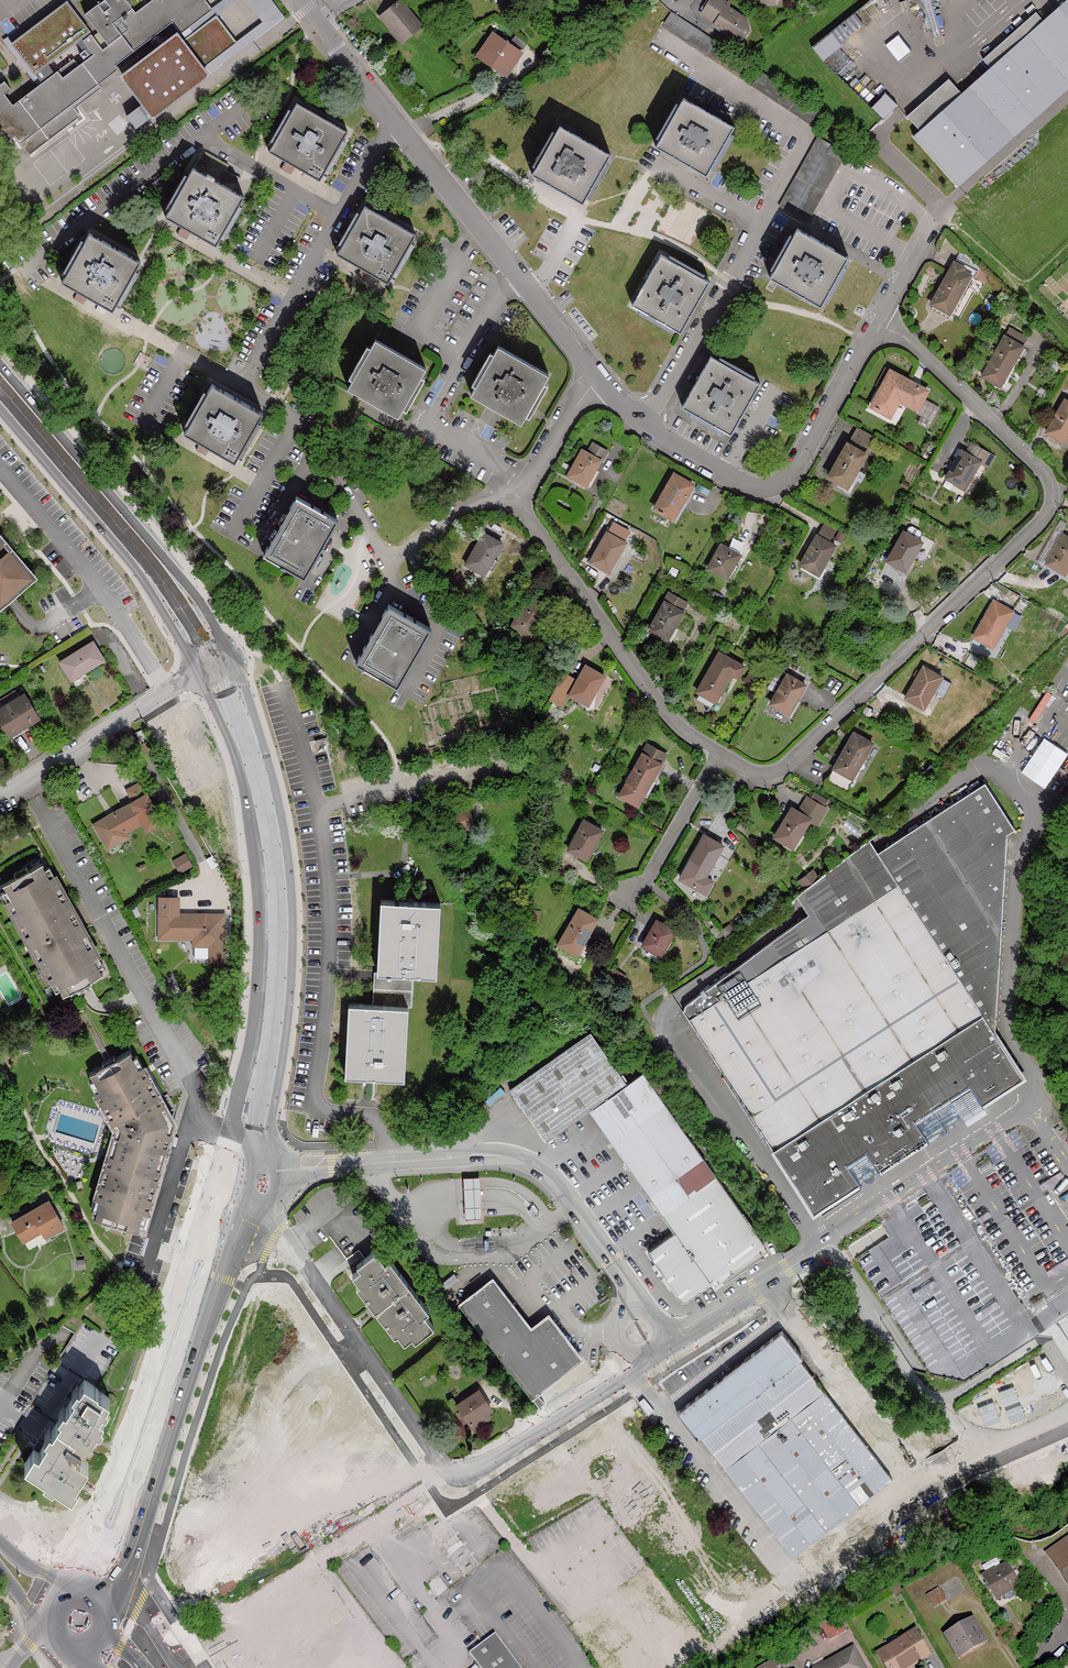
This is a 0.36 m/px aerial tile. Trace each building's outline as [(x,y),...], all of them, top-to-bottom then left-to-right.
[(68,2),(12,42),(40,81),(37,83),(11,103),(4,92),(8,89),(3,81),(0,83),(0,145),(14,135),(16,136),(26,150),(77,112),(72,106),(99,85),(98,84),(117,70),(117,69),(114,65),(115,64),(172,23),(175,27),(180,34),(212,11),(204,0),(102,0),(84,13),(106,45),(101,49),(90,34),(82,40),(81,41),(92,56),(88,59),(78,66),(72,58),(52,73),(44,62),(75,40),(80,37),(88,31),(68,2)] [(212,11),(180,34),(177,37),(182,44),(217,18),(242,0),(226,0),(212,11)] [(262,24),(236,44),(202,70),(208,79),(283,20),(269,0),(243,0),(262,24)] [(715,23),(713,26),(732,40),(743,38),(748,31),(746,20),(728,7),(729,5),(722,0),(711,0),(701,13),(715,23)] [(384,19),(405,43),(424,26),(403,2),(384,19)] [(972,91),(1006,131),(1067,77),(1067,8),(1047,26),(1036,12),(982,59),(994,72),(972,91)] [(687,21),(676,13),(667,26),(752,88),(753,88),(762,75),(743,61),(702,32),(687,21)] [(217,18),(182,44),(202,70),(236,44),(217,18)] [(813,46),(822,59),(842,45),(831,31),(813,46)] [(526,42),(515,33),(509,42),(521,51),(526,42)] [(175,34),(119,76),(153,120),(208,79),(202,70),(182,44),(177,37),(175,34)] [(521,51),(495,35),(482,56),(507,72),(521,51)] [(12,42),(8,36),(4,38),(37,83),(40,81),(12,42)] [(82,40),(80,37),(75,40),(84,52),(79,55),(83,60),(87,57),(88,59),(92,56),(81,41),(82,40)] [(809,108),(764,76),(754,91),(817,135),(827,122),(809,108)] [(917,139),(951,179),(1000,137),(965,98),(948,78),(906,115),(923,134),(917,139)] [(972,91),(965,98),(1000,137),(1006,131),(972,91)] [(897,105),(885,94),(871,109),(883,120),(897,105)] [(352,128),(303,100),(276,146),(325,174),(352,128)] [(656,150),(670,159),(672,160),(677,151),(692,160),(687,169),(689,170),(705,178),(732,132),(682,103),(656,150)] [(538,174),(553,183),(556,184),(560,176),(575,184),(570,192),(572,193),(588,202),(616,154),(566,126),(538,174)] [(815,144),(777,209),(777,210),(806,227),(843,160),(843,159),(815,143),(815,144)] [(207,144),(170,207),(170,208),(221,237),(248,189),(238,183),(244,173),(229,163),(232,158),(207,144)] [(672,160),(670,159),(668,163),(686,174),(689,170),(687,169),(692,160),(677,151),(672,160)] [(556,184),(553,183),(550,187),(569,199),(572,193),(570,192),(575,184),(560,176),(556,184)] [(420,228),(371,199),(343,247),(393,275),(420,229),(420,228)] [(145,255),(94,226),(68,272),(118,301),(145,255)] [(844,262),(794,234),(767,280),(817,308),(844,262)] [(660,257),(632,306),(679,332),(707,283),(660,257)] [(972,279),(950,268),(928,308),(946,318),(961,292),(962,291),(965,293),(972,279)] [(1031,327),(1015,318),(987,365),(1005,376),(1029,337),(1027,335),(1031,328),(1031,327)] [(428,360),(379,332),(353,380),(401,407),(428,360)] [(549,368),(502,339),(473,387),(521,415),(549,368)] [(709,357),(681,405),(681,406),(728,433),(756,384),(709,357)] [(875,396),(877,398),(871,408),(887,417),(897,399),(908,405),(906,407),(916,412),(927,394),(890,374),(881,390),(879,389),(875,396)] [(263,406),(216,378),(187,423),(237,453),(264,407),(263,406)] [(1064,401),(1045,433),(1063,443),(1067,435),(1067,404),(1064,401)] [(846,446),(864,455),(874,438),(856,428),(846,446)] [(588,453),(582,450),(568,476),(586,485),(600,461),(601,461),(606,452),(593,444),(588,453)] [(946,477),(964,488),(979,462),(987,466),(991,457),(970,445),(965,453),(961,452),(946,477)] [(864,455),(846,446),(828,478),(846,487),(864,455)] [(661,495),(663,496),(656,508),(675,518),(695,484),(676,474),(667,489),(665,488),(661,495)] [(338,511),(298,488),(263,546),(303,570),(338,511)] [(816,535),(827,541),(835,528),(824,522),(816,535)] [(904,569),(905,569),(922,541),(903,530),(886,559),(904,569)] [(502,543),(484,533),(467,564),(485,574),(502,543)] [(626,542),(608,533),(593,561),(610,571),(626,542)] [(1060,533),(1044,562),(1062,571),(1067,560),(1067,538),(1060,533)] [(827,541),(816,535),(800,562),(818,573),(818,572),(834,545),(827,541)] [(742,556),(724,546),(711,569),(729,579),(742,556)] [(3,601),(13,592),(32,574),(10,548),(0,557),(0,556),(0,598),(3,601)] [(689,597),(673,587),(652,624),(670,634),(686,606),(684,605),(689,597)] [(512,624),(513,625),(510,631),(525,640),(529,634),(530,634),(531,634),(546,606),(546,605),(528,595),(512,624)] [(1010,609),(993,599),(973,633),(990,643),(991,643),(1010,609)] [(389,605),(388,605),(355,662),(398,686),(430,629),(430,628),(389,605)] [(502,642),(498,637),(491,643),(495,648),(502,642)] [(104,658),(92,641),(61,660),(73,677),(104,658)] [(696,689),(698,690),(714,699),(719,692),(731,672),(737,675),(743,665),(719,650),(696,689)] [(556,682),(548,696),(563,705),(570,692),(588,702),(604,674),(585,663),(576,680),(570,690),(556,682)] [(940,673),(922,664),(904,693),(921,703),(940,673)] [(759,672),(752,667),(745,676),(752,681),(759,672)] [(562,672),(556,682),(570,690),(576,680),(562,672)] [(805,683),(786,672),(770,701),(789,711),(805,683)] [(752,681),(745,676),(743,679),(750,685),(752,681)] [(714,699),(698,690),(694,696),(714,708),(722,695),(719,692),(714,699)] [(24,695),(0,711),(0,717),(12,734),(13,734),(40,716),(25,695),(24,695)] [(867,738),(851,728),(822,776),(838,786),(838,785),(867,738)] [(328,744),(326,736),(316,740),(319,747),(328,744)] [(666,750),(647,740),(621,791),(640,800),(666,750)] [(147,796),(141,784),(129,791),(136,802),(147,796)] [(692,1000),(690,1007),(811,1200),(814,1199),(818,1206),(826,1201),(827,1204),(867,1178),(873,1175),(879,1171),(971,1114),(976,1110),(982,1106),(1018,1084),(1017,1082),(1024,1077),(1020,1070),(1022,1069),(1000,1034),(1016,836),(1023,830),(993,784),(898,844),(906,855),(900,859),(892,864),(895,870),(880,899),(889,912),(853,935),(845,930),(840,933),(834,924),(827,920),(823,922),(816,911),(815,911),(692,1000)] [(814,796),(827,802),(829,797),(816,791),(814,796)] [(795,806),(789,803),(772,830),(788,839),(805,813),(813,817),(822,804),(822,803),(803,792),(802,793),(795,806)] [(136,802),(135,803),(98,825),(109,843),(116,839),(120,843),(131,837),(128,832),(145,822),(148,827),(163,819),(161,815),(161,812),(159,812),(149,795),(147,796),(136,802)] [(455,805),(450,806),(454,826),(459,825),(455,805)] [(450,806),(437,809),(442,828),(454,826),(450,806)] [(163,819),(148,827),(150,829),(164,821),(163,819)] [(604,830),(585,820),(569,848),(588,858),(604,830)] [(721,839),(704,830),(681,874),(706,887),(712,876),(705,872),(722,840),(721,839)] [(116,839),(109,843),(112,848),(120,843),(116,839)] [(877,844),(875,840),(803,892),(808,899),(815,911),(816,911),(823,922),(827,920),(834,924),(840,933),(845,930),(853,935),(889,912),(880,899),(895,870),(892,864),(900,859),(906,855),(898,844),(884,853),(877,844)] [(191,866),(185,857),(176,862),(181,872),(191,866)] [(23,891),(22,889),(10,896),(13,902),(10,903),(64,1001),(67,1000),(70,1005),(71,1005),(83,999),(81,996),(94,989),(96,991),(108,984),(105,978),(108,977),(87,938),(81,942),(69,919),(75,917),(55,880),(54,879),(51,881),(48,874),(35,881),(37,884),(23,891)] [(37,884),(35,881),(33,878),(20,885),(22,889),(23,891),(37,884)] [(161,898),(161,935),(161,937),(196,936),(196,943),(213,943),(213,944),(213,959),(224,958),(224,914),(223,914),(178,914),(178,899),(178,898),(161,898)] [(441,903),(381,899),(375,970),(436,975),(441,903)] [(560,944),(578,954),(589,935),(598,919),(581,909),(560,944)] [(81,942),(87,938),(75,917),(69,919),(81,942)] [(676,928),(658,918),(644,943),(662,952),(676,928)] [(589,935),(578,954),(585,958),(586,958),(597,939),(589,935)] [(374,1002),(408,1004),(409,971),(375,970),(374,1002)] [(81,996),(83,999),(85,1002),(98,995),(96,991),(94,989),(81,996)] [(403,1076),(408,1004),(374,1002),(351,1000),(344,1071),(403,1076)] [(587,1110),(624,1082),(587,1032),(508,1089),(545,1140),(587,1110)] [(108,1068),(106,1066),(92,1074),(95,1080),(93,1081),(93,1082),(121,1130),(99,1212),(101,1213),(112,1216),(110,1224),(116,1226),(117,1219),(130,1222),(135,1224),(135,1231),(149,1235),(179,1134),(172,1132),(170,1131),(173,1122),(164,1107),(166,1105),(137,1055),(135,1057),(131,1051),(117,1059),(119,1062),(108,1068)] [(119,1062),(117,1059),(116,1057),(105,1064),(106,1066),(108,1068),(119,1062)] [(624,1082),(587,1110),(674,1229),(648,1249),(682,1297),(762,1239),(648,1083),(638,1072),(624,1082)] [(972,1115),(974,1116),(976,1117),(978,1117),(980,1116),(981,1115),(982,1113),(983,1112),(983,1110),(983,1108),(982,1106),(976,1110),(971,1114),(972,1115)] [(1052,1128),(1067,1152),(1067,1135),(1061,1124),(1052,1128)] [(60,1162),(83,1169),(87,1157),(63,1150),(60,1162)] [(880,1173),(879,1171),(873,1175),(867,1178),(868,1180),(870,1181),(872,1182),(874,1182),(876,1181),(877,1181),(878,1180),(879,1178),(880,1175),(880,1173)] [(479,1176),(463,1177),(464,1198),(465,1218),(481,1217),(480,1197),(479,1176)] [(66,1224),(51,1200),(15,1221),(29,1245),(65,1225),(66,1224)] [(539,1215),(532,1206),(528,1210),(534,1218),(539,1215)] [(117,1219),(116,1222),(116,1226),(127,1230),(128,1229),(129,1226),(130,1222),(117,1219)] [(366,1266),(354,1276),(406,1345),(419,1335),(421,1338),(435,1328),(426,1316),(430,1313),(391,1261),(386,1264),(377,1253),(364,1263),(366,1266)] [(460,1306),(532,1396),(541,1406),(546,1402),(538,1391),(582,1356),(571,1342),(565,1343),(559,1335),(534,1331),(531,1329),(493,1281),(460,1306)] [(571,1342),(549,1316),(531,1329),(534,1331),(559,1335),(565,1343),(571,1342)] [(708,1451),(811,1375),(775,1327),(759,1339),(730,1360),(672,1403),(708,1451)] [(811,1375),(708,1451),(783,1552),(886,1475),(811,1375)] [(56,1480),(55,1482),(71,1491),(71,1490),(76,1482),(78,1483),(90,1463),(75,1454),(79,1448),(81,1449),(82,1448),(83,1446),(85,1447),(88,1442),(86,1441),(90,1436),(91,1437),(98,1426),(96,1425),(99,1420),(100,1421),(101,1420),(104,1415),(100,1414),(103,1408),(101,1407),(105,1401),(106,1403),(107,1402),(110,1397),(98,1389),(98,1388),(85,1380),(41,1451),(38,1449),(36,1447),(25,1464),(26,1464),(46,1476),(47,1474),(56,1480)] [(460,1404),(470,1420),(475,1427),(489,1418),(486,1413),(492,1409),(480,1391),(460,1404)] [(1066,1585),(1067,1583),(1067,1544),(1048,1558),(1066,1585)] [(992,1570),(980,1577),(994,1598),(1017,1584),(1004,1565),(993,1572),(992,1570)] [(929,1592),(924,1596),(931,1608),(944,1600),(936,1588),(929,1592)] [(833,1618),(839,1630),(847,1626),(840,1614),(833,1618)] [(839,1630),(833,1618),(819,1627),(826,1637),(827,1637),(839,1630)] [(970,1620),(945,1636),(958,1657),(983,1641),(970,1620)] [(499,1631),(470,1651),(478,1664),(473,1667),(523,1667),(499,1631)] [(878,1656),(885,1667),(908,1667),(926,1657),(913,1634),(878,1656)] [(852,1650),(822,1667),(862,1667),(852,1650)]
